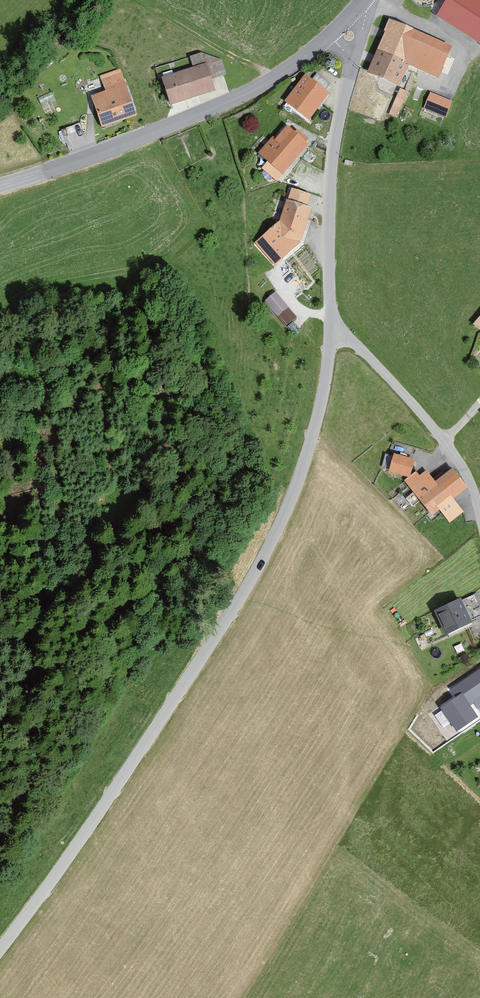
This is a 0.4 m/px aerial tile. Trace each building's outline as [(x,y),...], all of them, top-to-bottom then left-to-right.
[(479,41),(479,0),(446,0),(437,12),(479,41)] [(388,21),(368,71),(397,83),(406,61),(437,73),(448,44),(388,21)] [(160,78),(167,101),(211,87),(208,77),(223,72),(219,59),(198,54),(190,56),(193,67),(160,78)] [(103,125),(133,116),(120,73),(90,81),(103,125)] [(285,104),(306,119),(324,95),(303,80),(285,104)] [(389,114),(394,117),(406,93),(401,90),(389,114)] [(443,114),(448,101),(430,94),(424,107),(443,114)] [(263,167),(279,181),(306,149),(283,130),(260,156),(267,162),(263,167)] [(298,246),(308,211),(305,210),(307,197),(290,191),(280,224),(257,244),(276,265),(298,246)] [(277,289),(266,298),(287,324),(298,315),(277,289)] [(390,470),(404,475),(409,459),(394,455),(390,470)] [(462,485),(450,469),(431,482),(424,473),(410,484),(429,509),(462,485)] [(433,610),(442,632),(479,616),(479,606),(474,593),(433,610)] [(452,690),(457,697),(444,707),(458,728),(474,717),(466,705),(479,695),(479,670),(452,690)]
